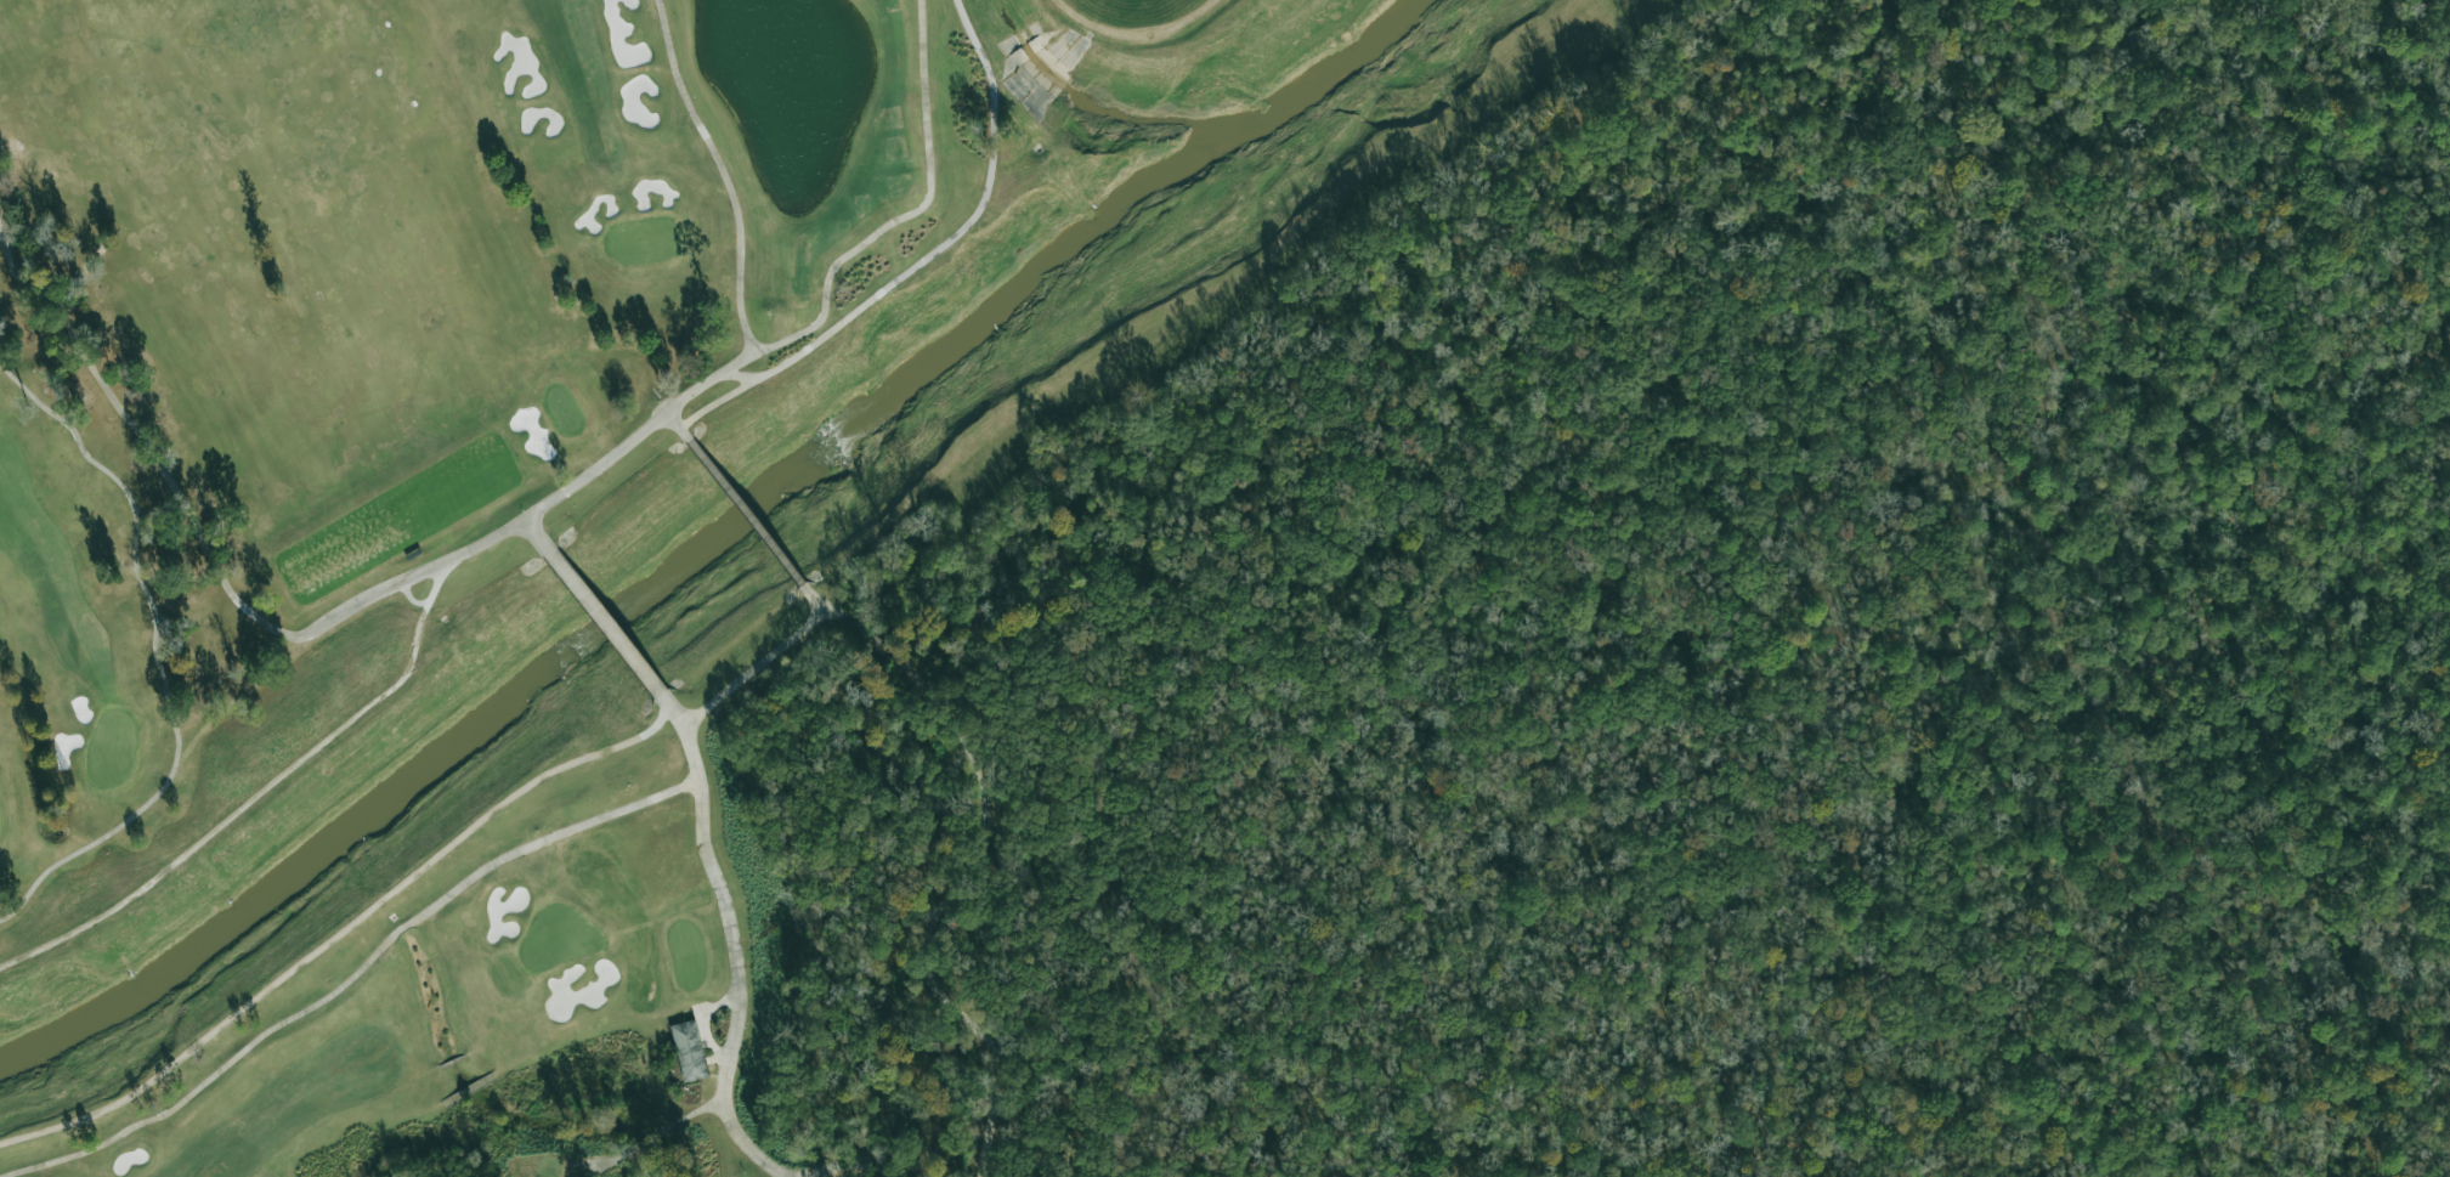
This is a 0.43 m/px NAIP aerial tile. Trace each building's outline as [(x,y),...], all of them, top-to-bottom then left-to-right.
[(682,1083),(708,1077),(695,1020),(669,1026),(682,1083)]
